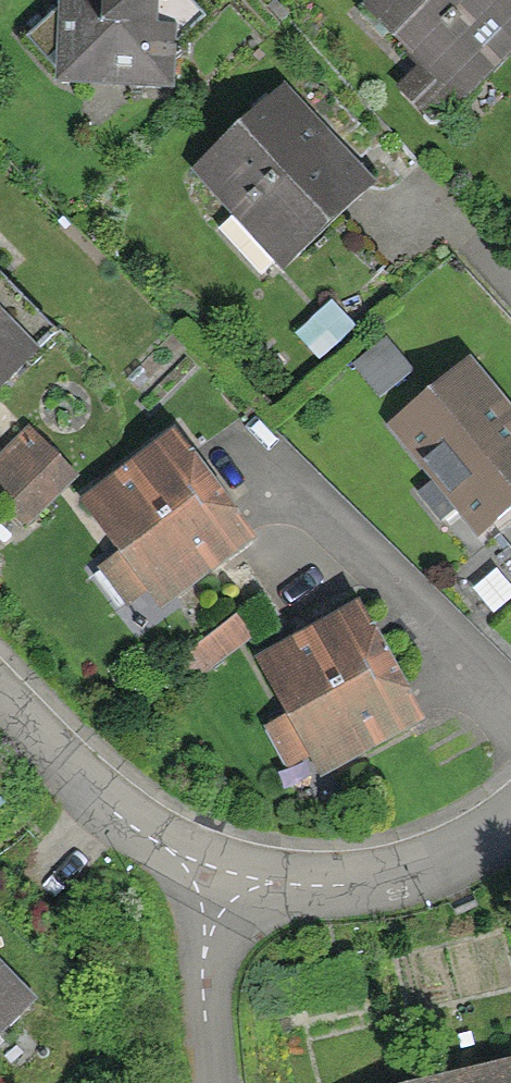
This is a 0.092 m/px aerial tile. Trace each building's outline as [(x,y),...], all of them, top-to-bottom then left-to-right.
[(176,0),(48,0),(48,15),(22,43),(45,64),(95,110),(117,88),(165,84),(168,40),(194,17),(176,0)] [(508,0),(352,0),(444,93),(510,26),(510,3),(508,0)] [(271,86),(181,172),(273,267),(362,181),(271,86)] [(0,317),(0,371),(27,342),(0,317)] [(377,420),(473,539),(510,508),(510,404),(464,351),(377,420)] [(15,429),(0,444),(0,505),(19,524),(65,478),(15,429)] [(239,546),(163,437),(67,503),(103,555),(86,567),(114,607),(132,595),(144,612),(239,546)] [(292,636),(244,662),(272,713),(259,720),(286,769),(301,760),(312,781),(407,729),(341,609),(292,636)] [(0,983),(0,1025),(21,1004),(0,983)] [(432,1082),(510,1082),(510,1066),(432,1082)]
